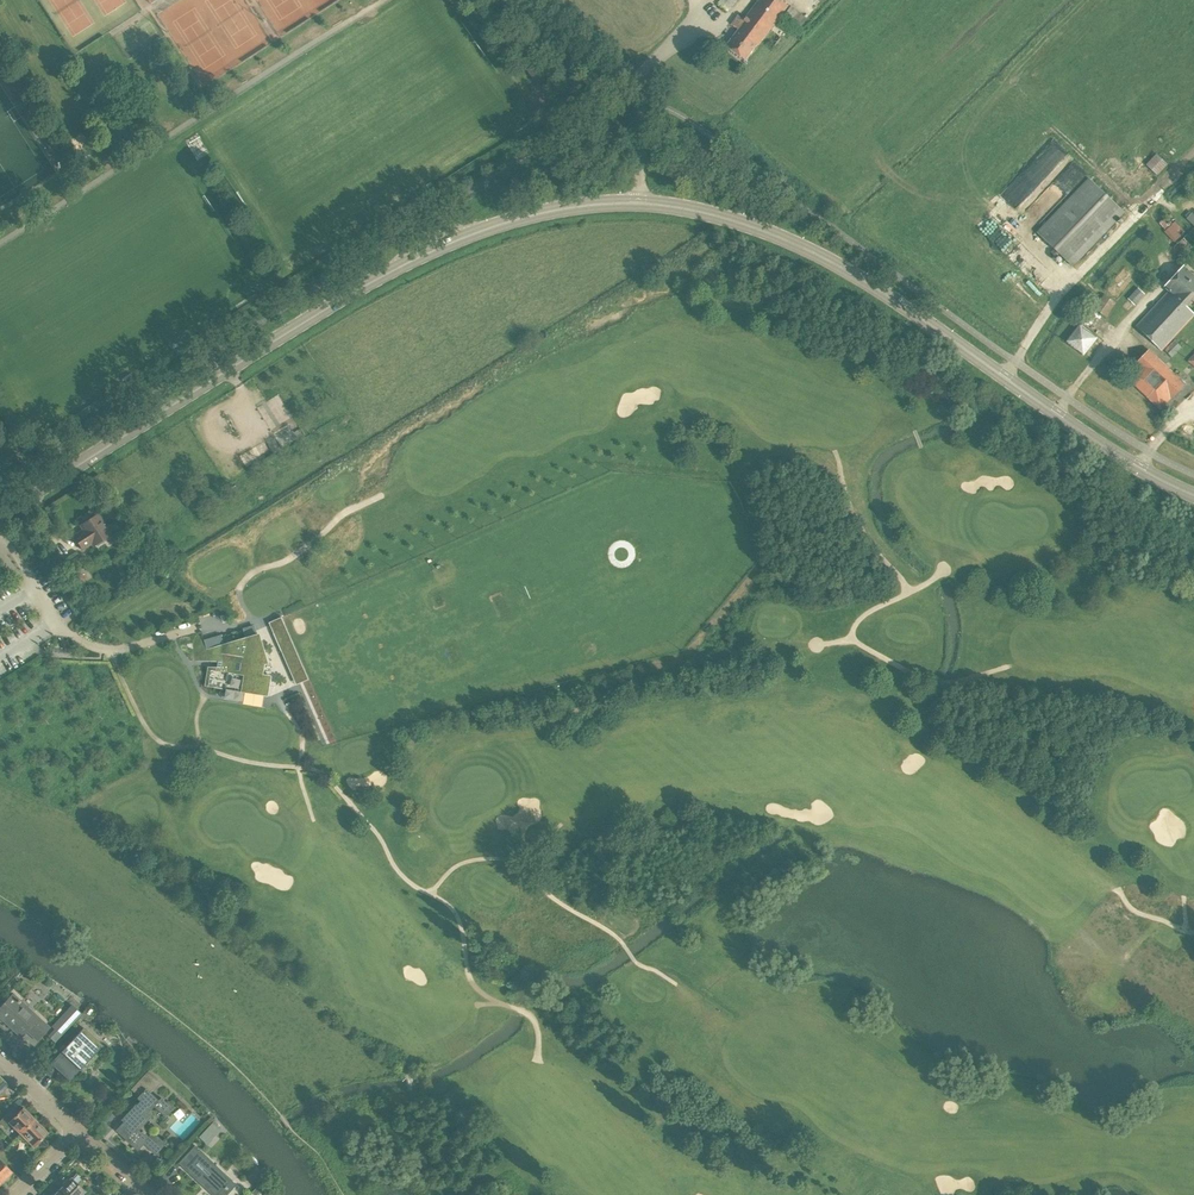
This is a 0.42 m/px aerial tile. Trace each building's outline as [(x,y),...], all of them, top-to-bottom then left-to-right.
[(736,0),(721,0),(718,4),(728,11),(736,0)] [(789,6),(781,0),(762,0),(746,21),(740,17),(734,26),(739,30),(727,46),(746,60),(758,44),(759,45),(789,6)] [(807,18),(791,6),(785,14),(791,20),(793,18),(801,25),(807,18)] [(549,80),(537,62),(526,70),(538,87),(549,80)] [(1156,154),(1146,165),(1157,175),(1167,164),(1156,154)] [(1125,212),(1116,203),(1089,178),(1037,232),(1073,266),(1125,212)] [(1164,232),(1173,242),(1184,232),(1175,221),(1164,232)] [(1162,350),(1193,315),(1193,314),(1184,305),(1193,295),(1193,277),(1183,267),(1164,288),(1168,291),(1136,327),(1162,350)] [(1133,305),(1143,294),(1138,289),(1128,300),(1133,305)] [(1105,318),(1115,304),(1104,296),(1094,310),(1105,318)] [(1066,343),(1083,356),(1097,339),(1080,326),(1066,343)] [(1164,350),(1171,357),(1181,347),(1174,340),(1164,350)] [(1149,350),(1126,376),(1160,409),(1170,398),(1171,399),(1185,384),(1149,350)] [(104,539),(110,535),(98,515),(81,525),(84,530),(84,533),(80,532),(74,536),(82,549),(92,543),(94,545),(95,544),(97,546),(105,541),(104,539)] [(68,564),(80,584),(85,581),(78,570),(82,567),(77,558),(68,564)] [(285,619),(273,624),(300,687),(311,682),(285,619)] [(243,630),(246,638),(258,635),(257,633),(255,626),(243,630)] [(209,667),(205,685),(227,689),(226,694),(246,698),(247,688),(256,689),(255,694),(265,695),(268,676),(270,664),(257,663),(260,644),(258,635),(246,638),(226,644),(207,650),(211,661),(218,662),(217,667),(209,667)] [(223,636),(205,641),(207,650),(226,644),(223,636)] [(14,994),(0,1009),(0,1017),(21,1036),(27,1030),(37,1040),(50,1026),(14,994)] [(98,1011),(88,1004),(83,1012),(93,1019),(98,1011)] [(64,1019),(55,1028),(61,1034),(80,1013),(72,1005),(61,1016),(64,1019)] [(97,1057),(106,1047),(83,1027),(50,1063),(70,1080),(94,1054),(97,1057)] [(152,1092),(154,1089),(155,1090),(162,1082),(150,1071),(133,1089),(139,1095),(138,1096),(141,1099),(122,1119),(125,1121),(118,1129),(128,1138),(124,1142),(138,1155),(147,1145),(156,1153),(166,1142),(154,1131),(154,1132),(144,1123),(153,1112),(152,1109),(155,1105),(165,1115),(173,1106),(162,1097),(160,1099),(152,1092)] [(20,1134),(35,1119),(23,1108),(17,1114),(12,1109),(0,1121),(0,1122),(4,1126),(8,1123),(20,1134)] [(35,1119),(20,1134),(33,1147),(48,1132),(35,1119)] [(204,1132),(200,1137),(208,1145),(212,1140),(204,1132)] [(184,1167),(213,1194),(221,1194),(234,1181),(196,1145),(189,1153),(193,1157),(184,1167)] [(8,1146),(2,1152),(3,1153),(13,1164),(14,1165),(15,1165),(21,1159),(8,1146)] [(2,1152),(0,1150),(0,1183),(1,1184),(12,1172),(10,1170),(15,1165),(14,1165),(13,1164),(3,1153),(2,1152)] [(84,1192),(71,1178),(59,1190),(65,1194),(82,1194),(84,1192)]
